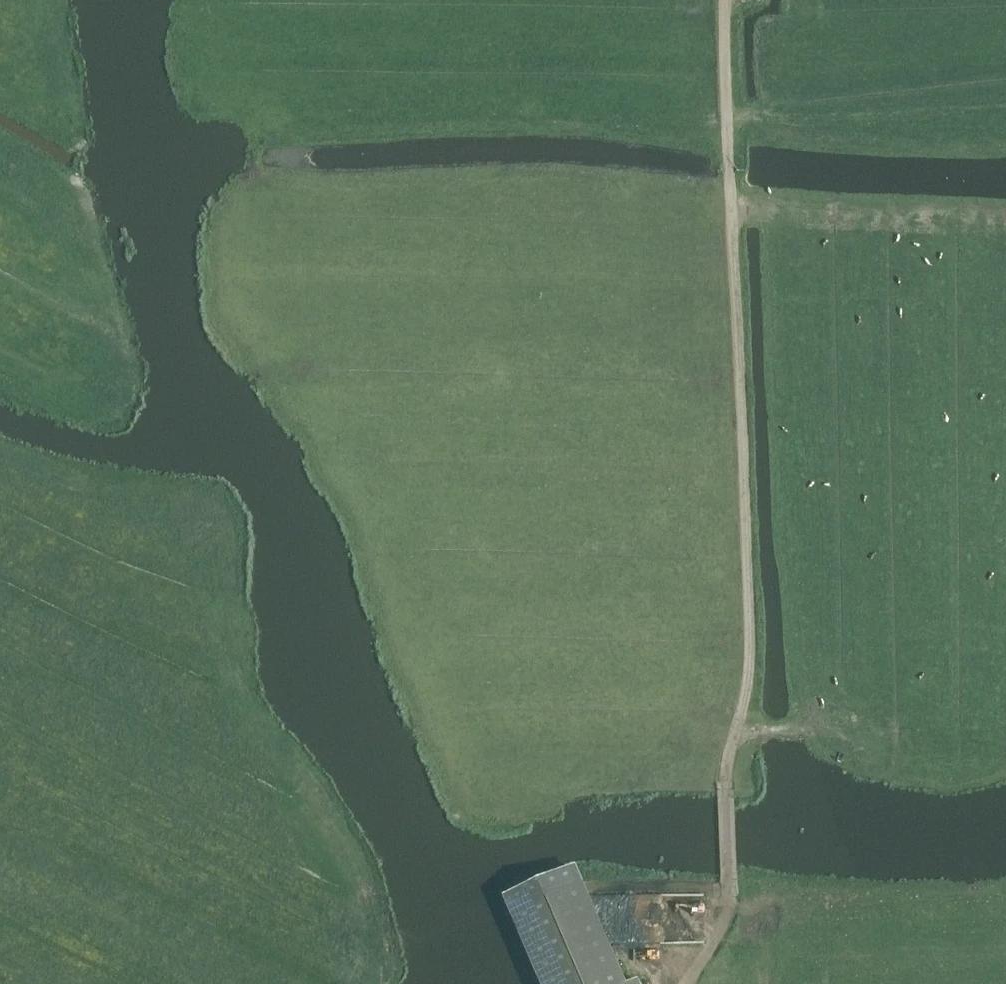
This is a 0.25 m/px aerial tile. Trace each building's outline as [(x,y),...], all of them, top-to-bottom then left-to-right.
[(542,983),(620,983),(570,868),(505,896),(542,983)]
